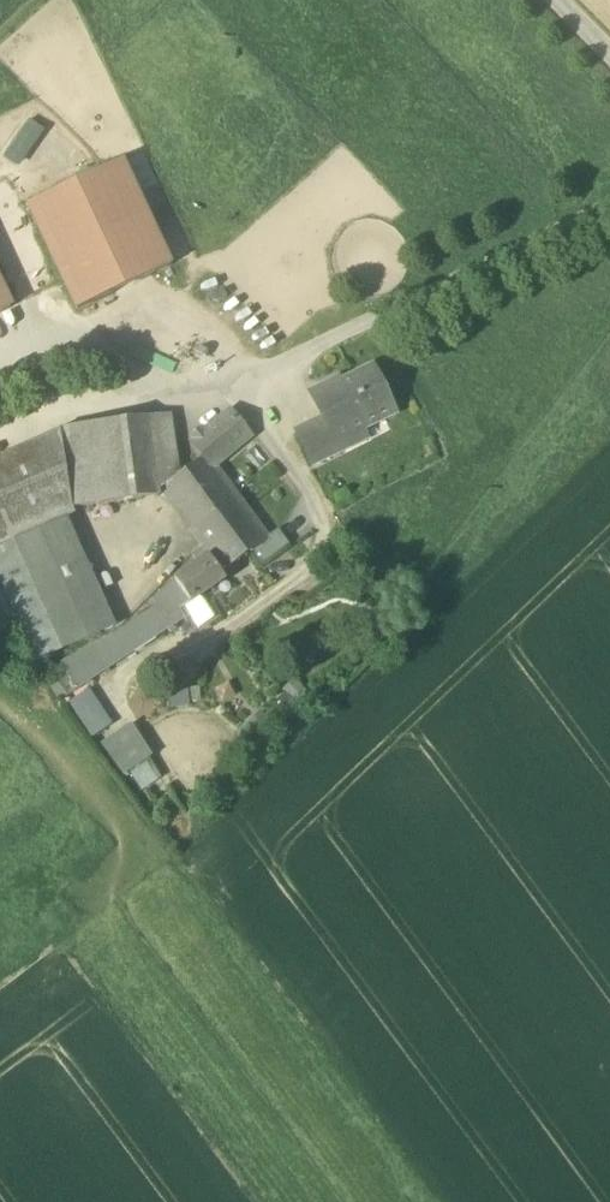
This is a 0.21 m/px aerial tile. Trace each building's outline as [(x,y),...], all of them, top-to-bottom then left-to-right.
[(30,118),(3,154),(19,166),(46,130),(30,118)] [(171,267),(122,162),(28,207),(78,311),(171,267)] [(10,310),(0,287),(0,314),(10,310)] [(327,419),(338,443),(340,442),(395,415),(372,369),(340,385),(341,388),(329,394),(319,390),(309,395),(314,404),(320,406),(327,419)] [(208,455),(216,466),(251,438),(230,413),(191,444),(203,459),(208,455)] [(148,430),(157,488),(178,472),(171,429),(172,429),(170,415),(162,417),(164,428),(148,430)] [(62,430),(73,510),(158,499),(157,488),(148,430),(164,428),(162,417),(147,419),(62,430)] [(296,434),(313,467),(345,452),(340,442),(338,443),(327,419),(296,434)] [(73,510),(62,430),(0,458),(0,549),(65,520),(73,510)] [(161,490),(191,532),(215,514),(246,557),(252,553),(269,541),(268,540),(237,498),(236,498),(233,495),(213,468),(216,466),(208,455),(203,459),(179,477),(161,490)] [(178,472),(157,488),(161,490),(179,477),(178,472)] [(221,575),(246,557),(215,514),(191,532),(209,559),(174,583),(190,604),(199,598),(225,580),(221,575)] [(112,628),(65,520),(0,549),(0,586),(20,631),(33,663),(112,628)] [(252,553),(261,567),(285,550),(274,535),(268,540),(269,541),(252,553)] [(92,653),(105,674),(173,629),(168,620),(179,612),(184,608),(190,604),(174,583),(152,602),(157,609),(92,653)] [(20,631),(0,586),(0,639),(20,631)] [(190,604),(184,608),(190,617),(198,629),(213,619),(199,598),(190,604)] [(179,612),(185,621),(190,617),(184,608),(179,612)] [(168,620),(173,629),(185,621),(179,612),(168,620)] [(51,680),(65,701),(105,674),(92,653),(51,680)] [(187,681),(168,683),(170,711),(189,709),(187,681)] [(306,696),(292,681),(282,691),(296,706),(306,696)] [(112,726),(89,691),(69,705),(92,739),(112,726)] [(131,725),(99,746),(120,778),(128,773),(149,759),(152,757),(131,725)] [(162,779),(149,759),(128,773),(141,793),(162,779)]
